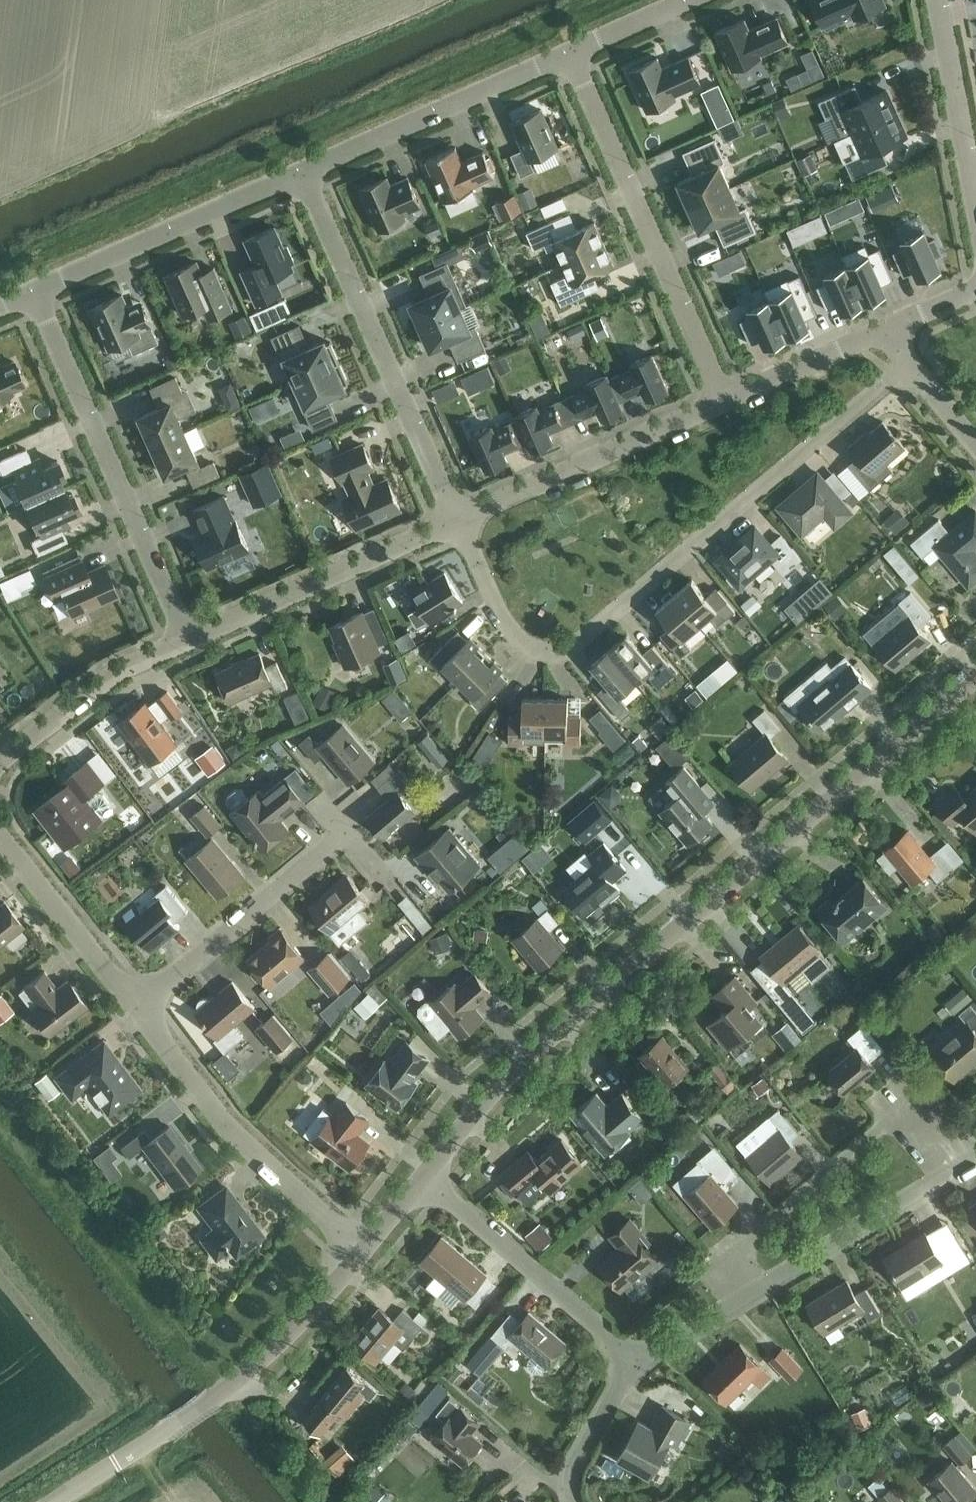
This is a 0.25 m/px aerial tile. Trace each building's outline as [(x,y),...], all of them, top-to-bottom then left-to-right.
[(823,26),(825,25),(826,28),(843,21),(841,17),(852,12),(854,17),(884,4),(883,0),(812,0),(823,26)] [(715,31),(732,68),(761,55),(760,54),(788,42),(777,17),(749,29),(744,18),(715,31)] [(800,80),(835,62),(821,36),(786,54),(800,80)] [(657,57),(628,70),(647,110),(676,97),(674,95),(700,83),(688,56),(662,68),(657,57)] [(846,89),(818,101),(826,118),(831,116),(841,137),(851,133),(896,113),(886,90),(853,105),(846,89)] [(511,154),(521,176),(534,170),(530,160),(558,147),(541,109),(511,122),(523,148),(511,154)] [(860,155),(845,162),(852,178),(880,166),(873,150),(906,136),(896,113),(851,133),(860,155)] [(680,185),(676,186),(685,207),(733,185),(723,162),(729,160),(718,137),(684,152),(694,174),(678,181),(680,185)] [(483,151),(462,161),(455,146),(425,160),(444,202),(474,188),(473,186),(495,176),(483,151)] [(895,162),(913,157),(910,147),(893,152),(895,162)] [(403,213),(420,206),(407,176),(390,184),(387,177),(360,189),(378,229),(405,217),(403,213)] [(733,185),(685,207),(694,227),(698,226),(699,229),(715,222),(725,244),(759,229),(749,206),(744,208),(733,185)] [(503,200),(510,215),(521,210),(514,195),(503,200)] [(563,262),(604,244),(594,222),(570,232),(563,215),(526,232),(534,249),(544,244),(547,250),(556,247),(563,262)] [(287,246),(284,248),(274,226),(245,239),(256,265),(241,271),(255,303),(281,292),(273,276),(292,268),(290,262),(293,261),(287,246)] [(901,240),(904,247),(893,252),(903,275),(915,270),(918,278),(941,268),(936,256),(941,254),(934,239),(929,241),(924,230),(901,240)] [(604,244),(563,262),(568,274),(551,282),(561,304),(591,291),(585,278),(613,266),(604,244)] [(864,246),(842,256),(846,265),(846,264),(863,302),(885,292),(882,285),(893,280),(879,249),(868,253),(864,246)] [(214,267),(201,273),(196,261),(166,275),(183,315),(203,306),(208,319),(232,308),(214,267)] [(418,326),(460,308),(451,287),(457,284),(447,262),(420,274),(429,295),(411,303),(415,311),(412,313),(418,326)] [(828,281),(817,286),(827,309),(838,304),(841,312),(863,302),(846,264),(846,265),(825,274),(828,281)] [(788,280),(765,290),(769,299),(770,298),(787,336),(809,326),(805,319),(816,314),(803,283),(800,275),(788,280)] [(140,301),(127,307),(121,294),(91,307),(109,347),(126,340),(132,354),(158,343),(140,301)] [(751,316),(740,321),(750,344),(761,339),(765,346),(787,336),(770,298),(769,299),(748,308),(751,316)] [(460,308),(418,326),(424,340),(427,339),(431,347),(449,339),(458,360),(485,348),(476,327),(480,325),(470,303),(460,308)] [(549,325),(555,342),(596,328),(591,311),(549,325)] [(296,326),(272,337),(282,360),(284,359),(294,382),(339,362),(330,341),(326,343),(325,339),(306,348),(296,326)] [(609,379),(618,400),(642,390),(646,399),(667,390),(651,354),(630,363),(632,368),(609,379)] [(500,360),(442,373),(448,399),(469,394),(467,384),(503,376),(500,360)] [(1,367),(0,365),(0,398),(12,392),(11,390),(24,384),(13,361),(1,367)] [(339,362),(294,382),(305,405),(303,405),(313,429),(337,418),(327,396),(346,387),(345,384),(348,382),(339,362)] [(563,399),(573,420),(597,410),(601,419),(623,410),(618,400),(609,379),(606,374),(585,383),(587,388),(563,399)] [(149,446),(184,431),(172,403),(184,397),(175,377),(152,388),(160,406),(140,416),(145,428),(142,430),(149,446)] [(231,381),(218,387),(228,410),(241,405),(231,381)] [(548,431),(573,420),(563,399),(539,410),(536,405),(515,414),(517,419),(527,441),(531,451),(553,441),(548,431)] [(37,425),(33,414),(18,420),(23,431),(37,425)] [(503,451),(527,441),(517,419),(494,430),(491,425),(470,435),(486,471),(508,461),(503,451)] [(886,462),(905,447),(883,421),(864,436),(862,434),(849,445),(858,455),(848,464),(870,489),(893,469),(886,462)] [(184,431),(149,446),(156,463),(160,461),(166,474),(186,465),(194,484),(218,473),(213,462),(200,468),(184,431)] [(387,478),(373,485),(367,470),(373,467),(362,444),(332,457),(343,481),(345,480),(351,495),(344,498),(357,528),(400,509),(387,478)] [(63,486),(59,478),(64,476),(57,460),(42,466),(38,457),(31,460),(25,448),(0,459),(0,470),(2,475),(13,470),(16,478),(14,479),(25,503),(63,486)] [(266,462),(240,473),(254,504),(279,492),(266,462)] [(824,514),(835,526),(851,511),(818,472),(778,506),(801,533),(824,514)] [(63,486),(25,503),(36,528),(38,527),(42,535),(31,540),(37,554),(67,541),(61,528),(68,525),(64,515),(79,509),(72,493),(67,495),(63,486)] [(236,519),(234,520),(223,495),(194,508),(205,533),(194,538),(207,567),(249,549),(236,519)] [(973,548),(975,546),(975,511),(975,510),(945,536),(934,522),(911,542),(922,556),(935,546),(968,586),(975,579),(975,551),(973,548)] [(781,535),(771,544),(755,526),(716,559),(739,587),(772,559),(783,572),(800,558),(781,535)] [(883,553),(909,583),(918,574),(893,544),(883,553)] [(104,564),(86,572),(81,560),(44,576),(55,600),(63,596),(72,615),(117,594),(104,564)] [(34,582),(28,569),(12,576),(18,589),(34,582)] [(429,622),(462,601),(444,572),(427,582),(425,578),(408,588),(429,622)] [(674,594),(699,624),(709,616),(718,625),(735,611),(715,588),(706,596),(692,579),(674,594)] [(875,644),(895,668),(929,638),(919,626),(931,616),(910,591),(897,602),(908,616),(875,644)] [(756,604),(766,615),(778,604),(769,593),(756,604)] [(682,638),(699,624),(674,594),(656,609),(670,626),(661,634),(680,657),(691,648),(682,638)] [(377,645),(388,640),(374,607),(362,612),(331,625),(338,641),(335,642),(339,651),(345,666),(379,651),(377,645)] [(394,638),(401,649),(413,641),(406,630),(394,638)] [(458,680),(485,653),(477,644),(474,646),(458,630),(429,659),(440,669),(443,665),(458,680)] [(626,634),(609,649),(635,680),(645,672),(650,679),(659,688),(676,674),(668,664),(652,645),(642,653),(626,634)] [(618,695),(635,680),(609,649),(591,664),(607,683),(598,691),(622,719),(631,711),(618,695)] [(276,661),(265,666),(259,653),(216,672),(229,702),(272,683),(276,692),(288,687),(276,661)] [(485,653),(458,680),(473,695),(469,699),(480,709),(508,680),(492,664),(495,662),(485,653)] [(802,683),(786,698),(796,709),(800,705),(819,728),(845,706),(847,708),(871,687),(851,663),(844,655),(830,667),(837,675),(828,682),(826,681),(811,694),(802,683)] [(720,660),(690,681),(699,695),(730,674),(720,660)] [(337,692),(322,683),(312,702),(327,710),(337,692)] [(171,718),(182,710),(167,691),(148,705),(146,702),(120,722),(150,762),(176,742),(160,721),(169,714),(171,718)] [(545,742),(545,698),(523,697),(522,715),(509,715),(509,743),(523,743),(523,742),(545,742)] [(545,698),(545,742),(545,740),(566,740),(566,744),(580,744),(581,716),(568,716),(568,698),(545,698)] [(730,764),(751,789),(787,758),(769,737),(780,728),(764,709),(753,719),(765,734),(730,764)] [(348,782),(373,761),(343,725),(318,745),(309,734),(299,742),(315,761),(324,754),(348,782)] [(197,757),(209,772),(224,761),(213,746),(197,757)] [(97,794),(89,801),(85,796),(103,782),(87,761),(73,773),(74,775),(63,783),(65,786),(35,810),(65,847),(102,818),(100,816),(109,809),(110,803),(103,794),(97,794)] [(677,796),(660,810),(688,843),(712,822),(702,810),(713,801),(701,786),(684,766),(665,782),(677,796)] [(367,817),(384,836),(414,811),(398,792),(407,784),(396,771),(377,787),(388,799),(367,817)] [(289,811),(304,800),(285,777),(262,795),(258,790),(248,798),(241,790),(235,789),(227,795),(226,801),(233,810),(231,811),(261,849),(288,827),(278,815),(286,808),(289,811)] [(965,798),(956,788),(938,803),(953,821),(964,811),(975,826),(975,789),(965,798)] [(178,795),(185,812),(199,806),(192,790),(178,795)] [(611,819),(593,798),(568,820),(585,841),(611,819)] [(192,815),(208,834),(220,824),(204,805),(192,815)] [(142,827),(144,814),(127,811),(125,824),(142,827)] [(429,866),(449,890),(480,864),(449,827),(415,856),(426,868),(429,866)] [(939,847),(929,855),(908,830),(877,856),(890,872),(898,865),(911,881),(927,868),(937,881),(954,866),(939,847)] [(187,859),(217,896),(243,875),(212,838),(187,859)] [(577,878),(563,890),(584,914),(595,905),(594,904),(600,899),(603,903),(620,889),(612,880),(626,868),(604,842),(589,855),(596,862),(577,878)] [(521,876),(531,861),(518,852),(508,867),(521,876)] [(73,859),(63,867),(70,876),(80,868),(73,859)] [(310,907),(340,943),(367,920),(357,909),(368,900),(347,875),(310,907)] [(844,941),(887,905),(864,877),(833,902),(830,898),(817,908),(844,941)] [(179,928),(174,922),(187,911),(166,885),(155,893),(159,897),(141,912),(135,904),(118,918),(136,940),(140,937),(151,951),(179,928)] [(23,926),(4,901),(0,904),(0,945),(23,926)] [(513,937),(539,968),(562,948),(536,918),(513,937)] [(751,968),(750,969),(803,1031),(817,1021),(783,979),(799,966),(801,968),(812,981),(831,965),(821,952),(800,926),(778,945),(775,942),(760,955),(763,960),(752,969),(751,968)] [(247,959),(269,985),(304,956),(282,930),(247,959)] [(353,935),(342,944),(362,968),(373,959),(353,935)] [(443,936),(430,940),(434,953),(447,948),(446,945),(443,936)] [(309,968),(330,993),(348,977),(328,953),(309,968)] [(67,980),(57,988),(44,971),(23,986),(24,987),(17,992),(30,1008),(29,1009),(49,1035),(87,1006),(67,980)] [(341,1009),(362,1020),(383,979),(371,973),(367,980),(355,974),(346,992),(349,993),(341,1009)] [(420,1007),(420,1013),(438,1035),(450,1025),(459,1035),(482,1016),(471,1003),(475,1000),(478,1002),(490,992),(474,974),(458,988),(454,984),(432,1003),(426,1002),(420,1007)] [(709,1024),(728,1046),(760,1020),(748,1005),(754,1000),(734,976),(722,986),(735,1002),(709,1024)] [(198,1008),(198,1009),(196,1011),(217,1037),(214,1039),(224,1051),(243,1035),(234,1025),(254,1008),(232,981),(210,1000),(209,999),(207,998),(206,998),(204,997),(203,998),(202,998),(200,999),(199,999),(199,1000),(198,1001),(197,1003),(197,1004),(197,1005),(197,1006),(197,1007),(198,1008)] [(13,1011),(0,993),(0,1021),(13,1011)] [(954,1079),(975,1060),(975,1011),(970,1004),(959,1013),(966,1022),(931,1052),(954,1079)] [(279,1048),(286,1055),(297,1045),(291,1038),(292,1037),(273,1014),(257,1028),(276,1051),(279,1048)] [(826,1073),(843,1094),(874,1068),(869,1061),(884,1049),(863,1024),(847,1037),(856,1048),(826,1073)] [(787,1025),(778,1033),(789,1045),(798,1037),(787,1025)] [(640,1055),(665,1085),(687,1066),(662,1036),(640,1055)] [(111,1110),(139,1088),(103,1040),(55,1077),(71,1097),(90,1083),(99,1094),(97,1100),(104,1108),(110,1108),(111,1110)] [(416,1083),(411,1079),(428,1057),(407,1041),(390,1063),(386,1059),(367,1083),(397,1107),(416,1083)] [(707,1069),(729,1094),(738,1087),(716,1062),(707,1069)] [(34,1080),(43,1091),(53,1083),(45,1072),(34,1080)] [(596,1092),(572,1113),(605,1152),(630,1131),(628,1129),(643,1117),(622,1092),(607,1104),(596,1092)] [(355,1133),(367,1118),(346,1102),(334,1117),(331,1114),(312,1139),(325,1148),(324,1150),(335,1159),(337,1157),(350,1167),(368,1143),(355,1133)] [(767,1119),(738,1144),(748,1155),(771,1182),(802,1156),(789,1141),(798,1133),(778,1109),(767,1119)] [(174,1187),(200,1167),(168,1125),(151,1139),(144,1129),(120,1147),(128,1157),(143,1146),(174,1187)] [(508,1177),(501,1183),(511,1195),(518,1189),(520,1191),(538,1176),(550,1189),(582,1162),(562,1139),(536,1160),(528,1150),(503,1172),(508,1177)] [(104,1169),(117,1159),(107,1145),(93,1156),(104,1169)] [(686,1195),(712,1226),(737,1205),(716,1180),(727,1171),(710,1151),(699,1161),(700,1162),(687,1172),(687,1177),(696,1187),(686,1195)] [(228,1245),(235,1255),(262,1235),(225,1187),(199,1207),(215,1228),(201,1238),(214,1255),(228,1245)] [(599,1265),(620,1289),(656,1259),(636,1236),(641,1232),(629,1218),(610,1235),(620,1247),(599,1265)] [(541,1225),(527,1236),(539,1249),(552,1238),(541,1225)] [(944,1240),(933,1247),(925,1233),(884,1257),(902,1286),(941,1262),(946,1270),(958,1263),(944,1240)] [(442,1236),(420,1262),(435,1274),(426,1286),(451,1307),(461,1295),(464,1298),(486,1272),(442,1236)] [(865,1287),(854,1294),(846,1281),(807,1304),(825,1333),(863,1309),(869,1319),(880,1312),(865,1287)] [(402,1309),(393,1320),(379,1308),(351,1341),(376,1361),(392,1340),(404,1349),(422,1326),(402,1309)] [(529,1313),(521,1322),(510,1312),(472,1357),(484,1366),(491,1358),(495,1361),(509,1344),(517,1350),(521,1346),(531,1355),(529,1358),(527,1361),(527,1365),(529,1369),(532,1371),(536,1372),(539,1371),(543,1369),(565,1343),(529,1313)] [(752,1378),(759,1385),(769,1375),(740,1344),(703,1379),(726,1403),(752,1378)] [(770,1360),(790,1381),(801,1370),(782,1349),(770,1360)] [(338,1412),(344,1417),(364,1393),(357,1387),(364,1379),(346,1365),(320,1397),(320,1398),(303,1419),(320,1434),(338,1412)] [(900,1413),(914,1403),(907,1393),(893,1403),(900,1413)] [(857,1398),(862,1418),(876,1414),(871,1394),(857,1398)] [(431,1437),(462,1464),(482,1442),(463,1426),(471,1416),(449,1397),(435,1414),(444,1421),(431,1437)] [(670,1441),(677,1445),(690,1422),(664,1406),(651,1428),(639,1422),(618,1458),(650,1477),(670,1441)] [(944,1445),(960,1463),(970,1454),(955,1436),(944,1445)] [(948,1501),(963,1501),(975,1491),(975,1489),(952,1461),(929,1480),(948,1501)] [(892,1487),(889,1490),(879,1478),(870,1486),(880,1497),(884,1501),(904,1501),(892,1487)]
